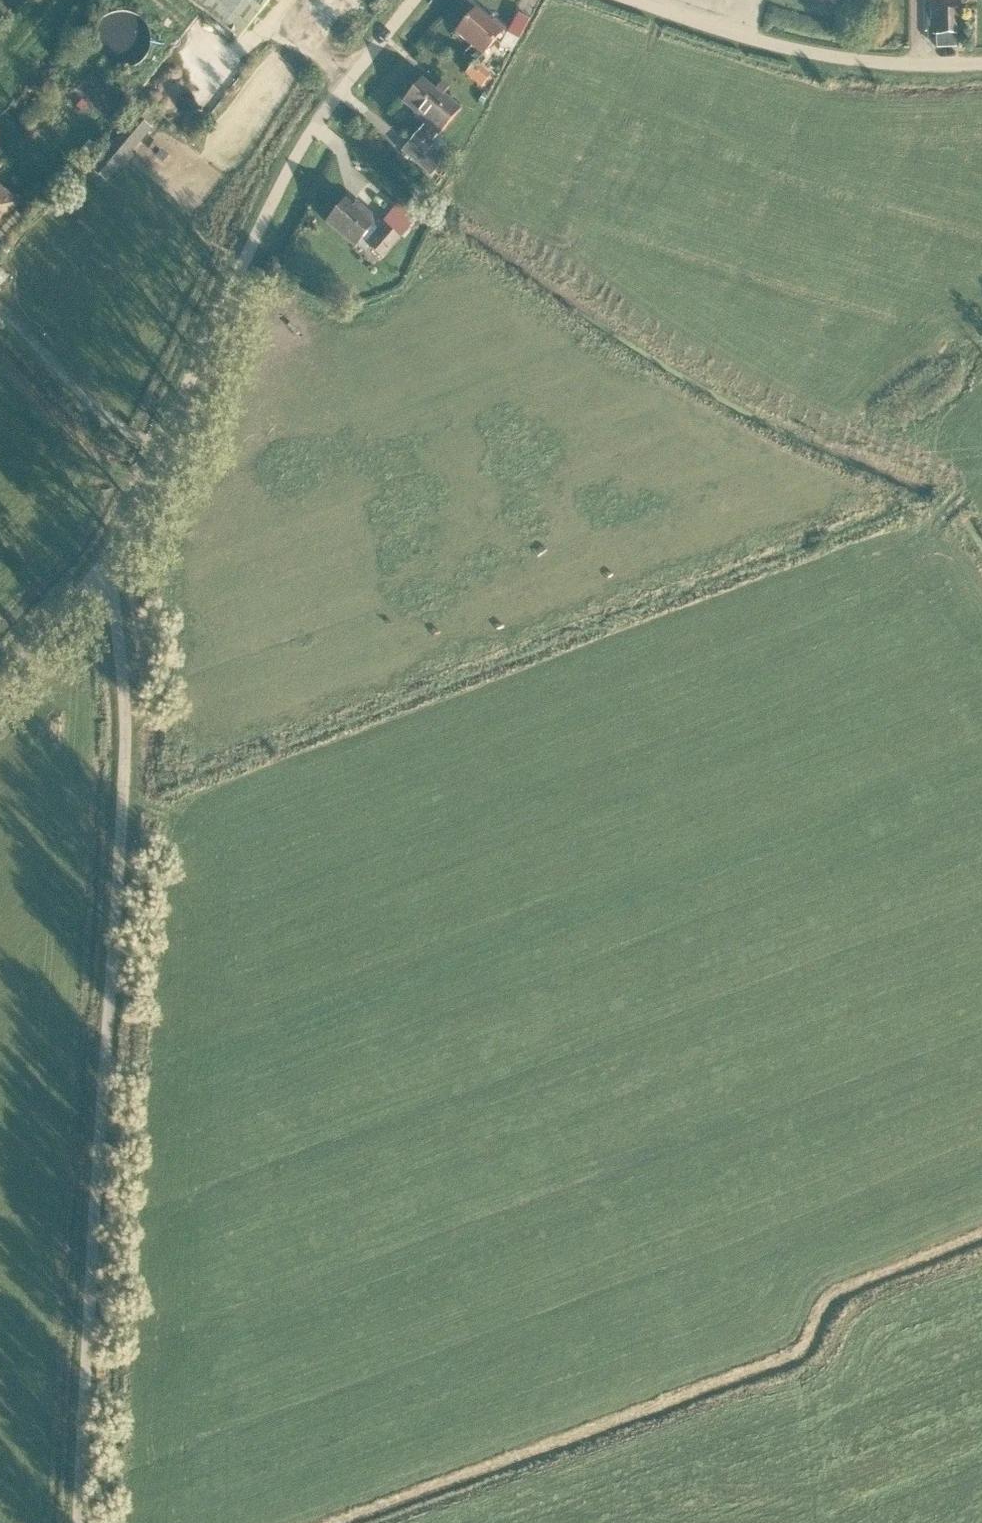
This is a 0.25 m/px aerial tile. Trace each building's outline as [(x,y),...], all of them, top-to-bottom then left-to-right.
[(238,40),(270,0),(186,0),(202,13),(197,19),(226,42),(231,35),(238,40)] [(965,9),(937,10),(937,37),(966,37),(965,9)] [(512,36),(483,12),(465,35),(494,59),(512,36)] [(529,20),(522,16),(515,29),(522,33),(529,20)] [(491,75),(479,67),(472,76),(483,85),(491,75)] [(439,87),(427,79),(408,104),(445,133),(462,111),(445,98),(454,88),(444,80),(439,87)] [(91,171),(105,183),(125,159),(126,160),(152,129),(135,116),(110,146),(111,147),(91,171)] [(444,143),(424,128),(403,155),(434,178),(442,167),(432,159),(444,143)] [(16,202),(0,188),(0,225),(12,211),(24,221),(42,200),(28,189),(16,202)] [(382,227),(351,201),(334,221),(366,248),(370,241),(382,227)] [(387,255),(399,241),(382,227),(370,241),(387,255)]
